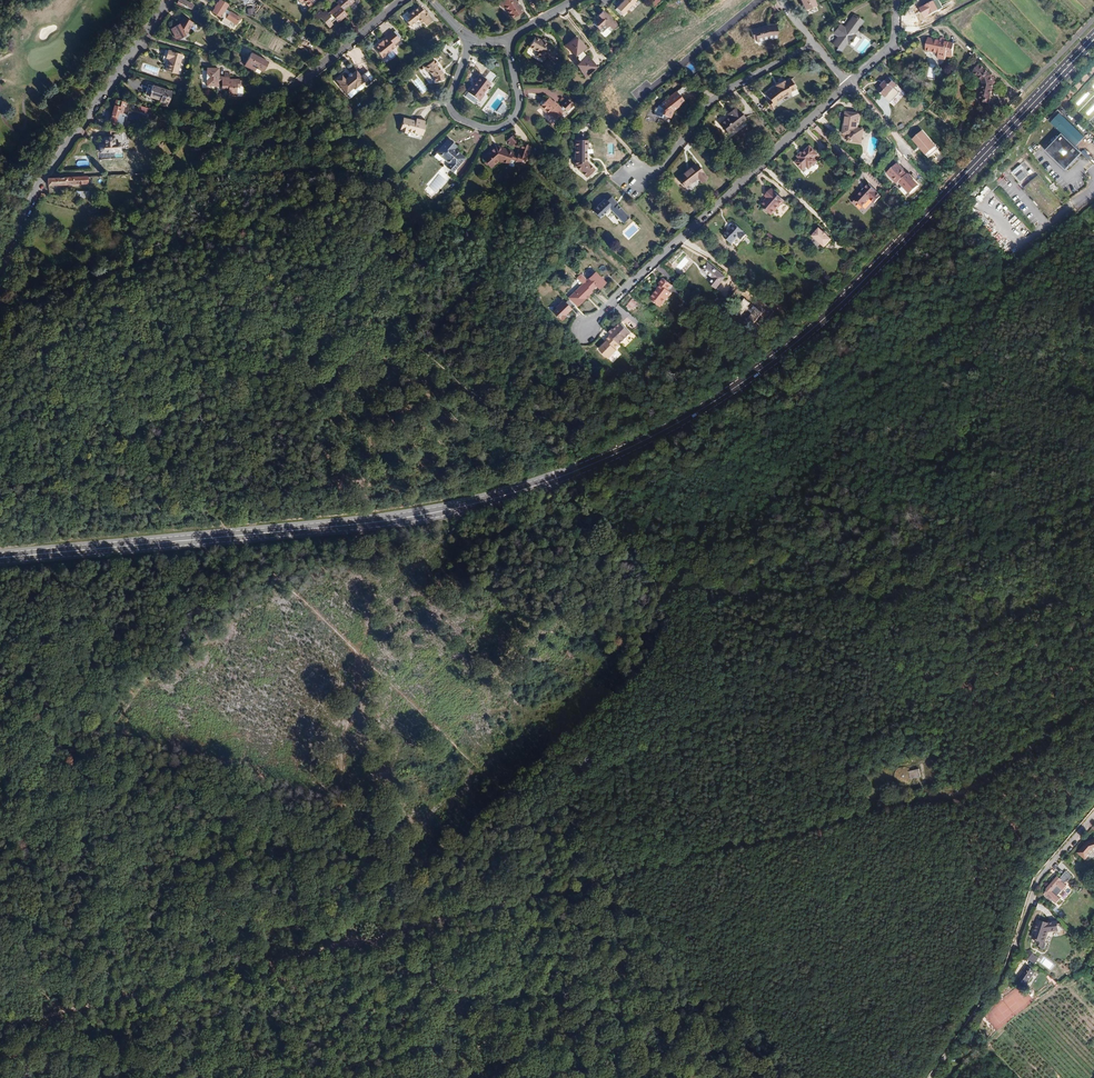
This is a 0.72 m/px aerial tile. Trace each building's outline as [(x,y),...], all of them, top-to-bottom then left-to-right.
[(349,6),(344,0),(339,0),(336,3),(339,7),(342,11),(349,6)] [(514,0),(497,0),(500,5),(502,3),(510,16),(520,9),(514,0)] [(624,0),(615,9),(621,16),(636,1),(635,0),(624,0)] [(816,6),(814,0),(801,0),(804,10),(816,6)] [(948,0),(936,0),(932,3),(930,0),(918,6),(924,17),(931,14),(931,12),(934,11),(936,14),(942,10),(940,6),(949,1),(948,0)] [(224,14),(229,7),(220,1),(212,14),(221,19),(223,20),(221,24),(228,29),(231,24),(236,27),(240,20),(230,14),(228,16),(224,14)] [(342,11),(339,7),(334,11),(341,20),(346,15),(342,11)] [(429,23),(424,16),(423,17),(415,8),(405,17),(402,14),(398,18),(406,28),(411,23),(416,24),(418,25),(419,23),(423,28),(429,23)] [(336,24),(341,20),(334,11),(328,16),(324,11),(322,13),(319,10),(313,15),(317,21),(319,19),(328,29),(332,26),(330,23),(333,21),(336,24)] [(616,27),(603,12),(598,17),(600,19),(593,25),(599,32),(604,27),(607,30),(609,29),(611,32),(616,27)] [(851,44),(857,36),(854,34),(863,21),(856,15),(846,29),(842,25),(836,34),(841,37),(835,45),(842,50),(848,42),(851,44)] [(185,38),(193,24),(183,19),(178,25),(170,31),(177,40),(180,41),(185,38)] [(778,37),(777,24),(769,25),(757,29),(756,27),(751,29),(753,36),(755,36),(757,41),(769,38),(778,37)] [(384,57),(392,50),(390,48),(397,42),(389,33),(382,39),(384,40),(380,44),(379,43),(374,47),(375,48),(371,52),(379,61),(381,61),(383,60),(384,57)] [(550,45),(533,35),(527,45),(537,51),(534,54),(542,59),(550,45)] [(955,41),(930,36),(927,49),(940,52),(939,56),(947,58),(948,55),(952,56),(955,41)] [(575,55),(581,51),(573,40),(563,48),(571,59),(572,57),(577,63),(571,68),(580,80),(592,71),(583,59),(580,61),(575,55)] [(269,61),(249,52),(242,67),(254,72),(256,68),(263,72),(269,61)] [(176,79),(179,59),(162,56),(160,68),(164,68),(163,77),(176,79)] [(443,69),(437,62),(438,61),(434,56),(424,65),(428,69),(429,68),(434,74),(435,78),(444,77),(443,69)] [(991,73),(980,62),(974,69),(983,78),(984,82),(980,99),(990,101),(994,82),(991,73)] [(241,83),(241,81),(231,82),(231,75),(226,75),(226,80),(226,81),(223,81),(220,81),(220,71),(209,71),(209,88),(223,88),(223,90),(226,90),(226,95),(230,95),(230,97),(233,97),(233,98),(239,98),(239,89),(241,89),(241,83)] [(417,73),(411,77),(421,94),(427,91),(417,73)] [(353,92),(360,85),(363,89),(372,82),(365,74),(357,80),(353,74),(342,84),(338,80),(333,84),(336,88),(336,89),(343,98),(352,91),(353,92)] [(481,92),(489,82),(479,74),(467,91),(478,100),(483,94),(481,92)] [(891,76),(878,88),(886,96),(899,85),(891,76)] [(685,90),(694,83),(696,87),(700,84),(695,77),(683,88),(685,90)] [(786,97),(793,94),(792,92),(796,90),(790,78),(785,81),(784,80),(779,82),(780,83),(776,86),(771,89),(771,88),(765,93),(770,100),(773,98),(777,104),(786,97)] [(681,104),(690,97),(685,90),(683,88),(666,101),(668,105),(671,106),(670,111),(678,113),(681,104)] [(167,109),(170,97),(146,90),(143,100),(159,105),(158,107),(167,109)] [(468,99),(475,103),(477,99),(470,95),(468,99)] [(559,105),(560,104),(555,100),(554,101),(547,95),(539,105),(547,112),(548,111),(554,117),(554,116),(562,108),(559,105)] [(779,106),(777,104),(773,98),(770,100),(769,101),(775,109),(779,106)] [(116,128),(119,119),(136,123),(141,119),(127,115),(126,118),(120,114),(126,105),(109,101),(106,106),(113,108),(102,124),(108,126),(109,124),(112,125),(111,127),(116,128)] [(147,117),(149,111),(137,108),(135,113),(147,117)] [(558,119),(565,111),(562,108),(554,116),(558,119)] [(859,111),(847,108),(843,126),(849,128),(848,135),(860,139),(863,126),(856,125),(859,111)] [(728,135),(746,121),(736,109),(728,115),(729,118),(720,125),(728,135)] [(1085,136),(1058,113),(1050,123),(1062,133),(1076,147),(1085,136)] [(422,137),(425,123),(415,120),(415,122),(402,119),(399,131),(400,131),(399,133),(406,135),(407,133),(422,137)] [(1076,147),(1062,133),(1045,150),(1066,170),(1082,153),(1076,147)] [(511,146),(518,140),(513,134),(506,140),(511,146)] [(587,160),(587,148),(588,148),(588,139),(575,139),(576,165),(588,177),(596,169),(587,160)] [(107,148),(102,148),(103,155),(123,154),(122,147),(116,148),(116,140),(107,141),(107,148)] [(451,174),(463,160),(453,151),(450,149),(453,146),(447,141),(438,152),(444,157),(441,160),(449,166),(446,170),(451,174)] [(817,160),(814,157),(818,153),(810,145),(802,152),(803,154),(800,157),(795,161),(803,169),(808,165),(810,167),(817,160)] [(522,167),(525,157),(516,154),(515,157),(510,155),(511,153),(493,148),(479,160),(487,169),(495,162),(507,166),(508,160),(513,162),(513,164),(522,167)] [(908,173),(897,162),(886,173),(898,183),(900,182),(908,173)] [(1031,167),(1028,168),(1026,163),(1013,169),(1018,181),(1034,174),(1031,167)] [(687,189),(699,180),(703,185),(709,179),(697,166),(680,181),(687,189)] [(919,184),(908,173),(900,182),(911,193),(919,184)] [(1063,203),(1038,175),(1023,188),(1048,216),(1063,203)] [(66,177),(66,185),(88,184),(87,177),(66,177)] [(861,207),(870,198),(876,203),(881,196),(868,184),(853,200),(856,202),(861,207)] [(980,193),(985,197),(991,190),(986,186),(980,193)] [(786,201),(771,188),(767,193),(769,195),(767,197),(761,205),(772,215),(786,201)] [(603,222),(612,213),(626,226),(632,219),(612,200),(608,203),(606,202),(594,214),(603,222)] [(728,231),(735,224),(733,223),(727,230),(728,231)] [(748,237),(743,233),(743,232),(735,224),(728,231),(723,236),(737,249),(748,237)] [(825,233),(820,229),(813,236),(826,248),(833,240),(828,236),(829,235),(826,232),(825,233)] [(588,276),(594,270),(590,266),(584,272),(588,276)] [(725,279),(707,266),(703,272),(715,281),(711,286),(717,290),(725,279)] [(579,308),(594,293),(592,291),(597,286),(600,289),(607,283),(597,273),(581,289),(579,289),(576,291),(577,293),(570,299),(579,308)] [(664,306),(673,293),(669,291),(673,285),(664,278),(660,284),(661,285),(658,289),(660,290),(653,301),(660,306),(664,306)] [(564,315),(570,309),(562,300),(551,311),(560,320),(565,316),(564,315)] [(631,312),(636,306),(631,303),(627,309),(631,312)] [(630,333),(620,322),(609,333),(610,334),(619,344),(630,333)] [(619,344),(610,334),(606,339),(606,340),(616,349),(621,346),(619,344)] [(616,349),(606,340),(598,349),(609,360),(618,350),(616,349)] [(920,776),(918,769),(909,771),(903,768),(898,768),(894,774),(894,780),(897,784),(901,785),(905,785),(910,782),(911,778),(920,776)] [(1087,841),(1078,852),(1085,858),(1093,849),(1093,838),(1087,841)] [(1061,870),(1066,876),(1070,873),(1065,867),(1061,870)] [(1056,871),(1052,874),(1053,876),(1052,877),(1050,876),(1042,883),(1043,884),(1042,885),(1042,888),(1047,894),(1049,893),(1053,897),(1055,895),(1055,894),(1052,891),(1055,888),(1060,885),(1064,882),(1061,878),(1064,876),(1065,877),(1066,876),(1061,870),(1057,873),(1056,871)] [(1056,919),(1045,921),(1037,919),(1031,936),(1035,938),(1034,940),(1042,947),(1044,941),(1043,940),(1046,929),(1057,928),(1056,919)] [(1050,969),(1054,965),(1044,958),(1041,962),(1050,969)] [(1025,985),(1034,972),(1026,966),(1016,979),(1025,985)]
